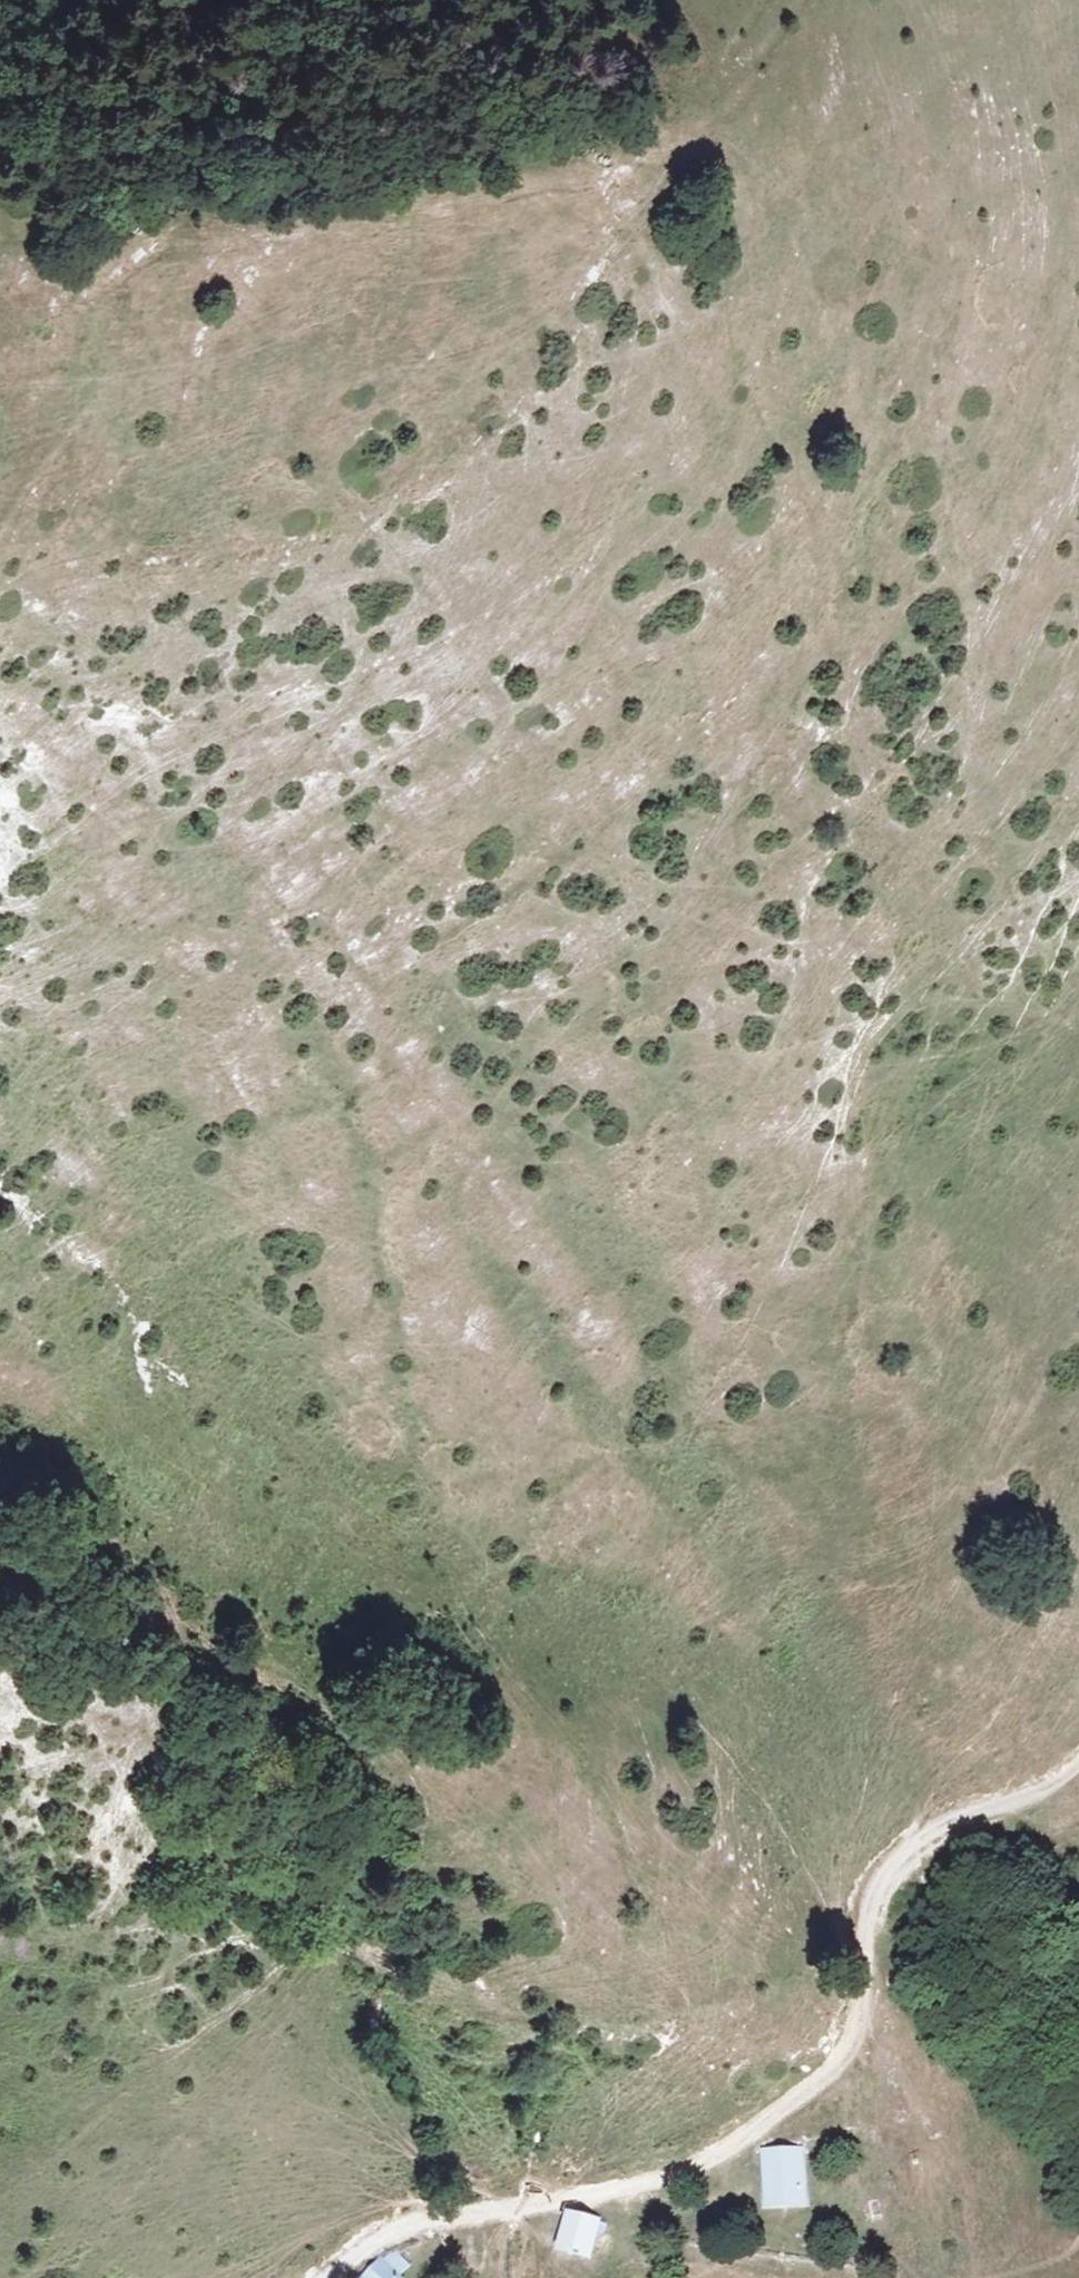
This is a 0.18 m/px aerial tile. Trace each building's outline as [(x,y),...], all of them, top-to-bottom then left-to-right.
[(805,2146),(761,2148),(763,2209),(807,2207),(805,2146)] [(602,2221),(574,2215),(572,2221),(564,2252),(593,2259),(602,2221)] [(358,2277),(408,2277),(376,2254),(358,2277)]
